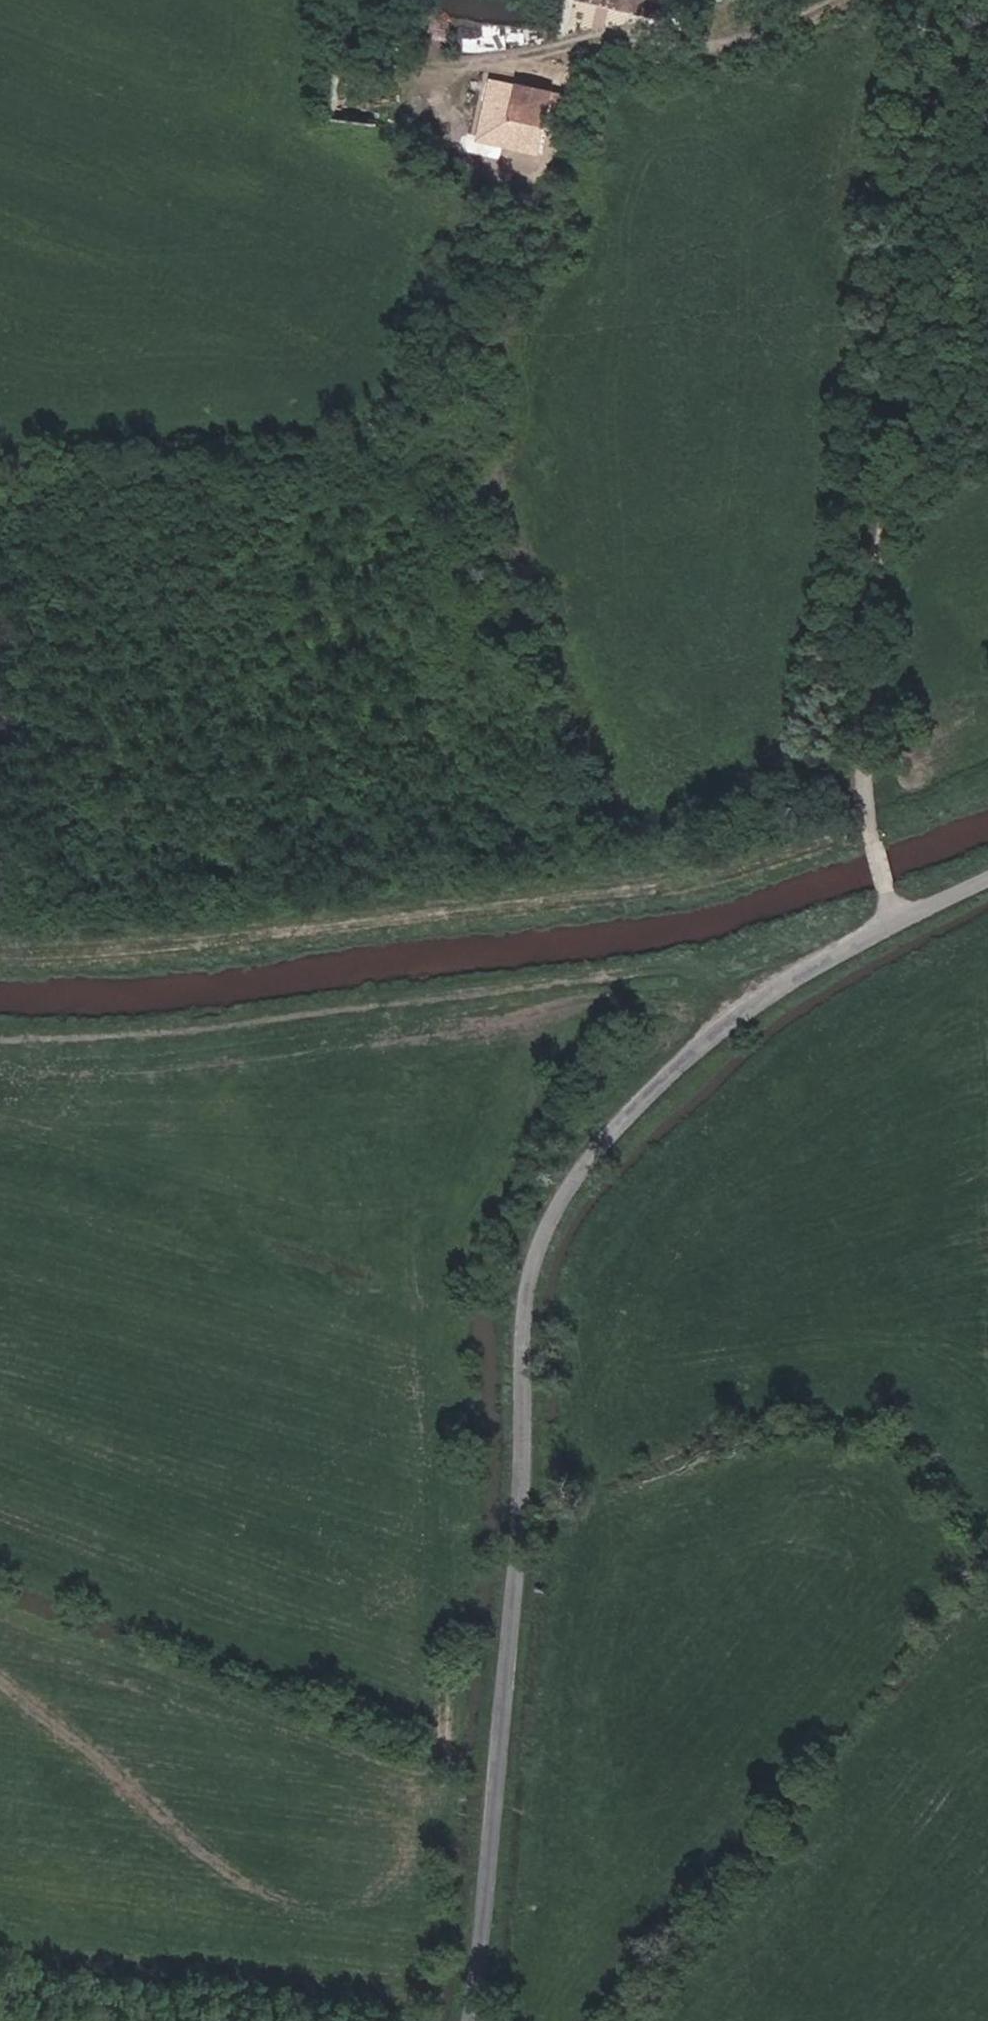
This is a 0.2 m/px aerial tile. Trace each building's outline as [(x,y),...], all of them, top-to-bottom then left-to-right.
[(671,14),(675,0),(614,0),(671,14)] [(521,78),(511,117),(547,126),(557,87),(521,78)] [(418,155),(432,156),(432,139),(419,139),(418,155)]
